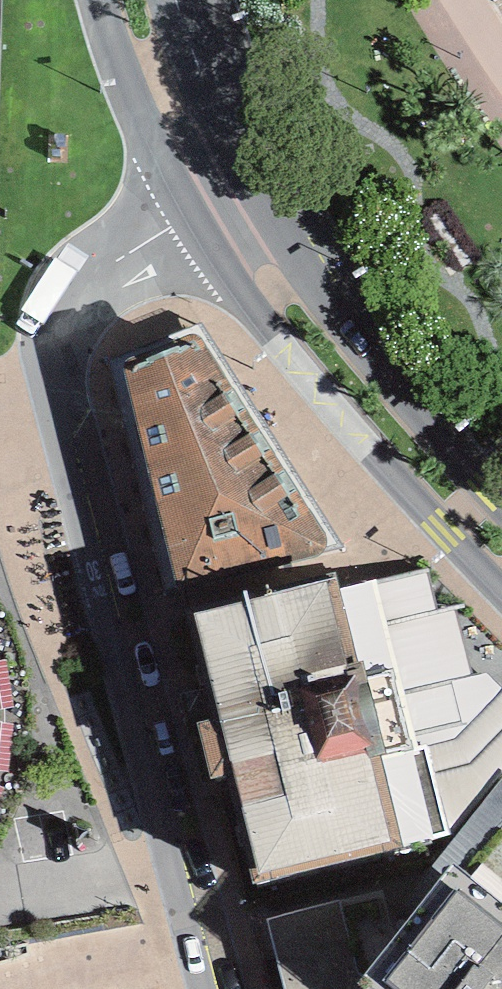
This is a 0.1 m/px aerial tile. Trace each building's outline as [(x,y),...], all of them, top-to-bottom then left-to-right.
[(125,369),(179,586),(315,558),(324,553),(328,546),(325,536),(209,349),(201,338),(194,334),(125,369)] [(235,775),(261,882),(402,849),(380,757),(386,756),(363,661),(358,663),(336,578),(195,613),(221,718),(235,775)] [(212,781),(235,775),(228,745),(221,718),(198,723),(212,781)] [(454,865),(395,939),(359,983),(365,988),(501,988),(501,903),(454,865)] [(359,983),(395,939),(381,893),(267,919),(287,988),(365,988),(359,983)]
